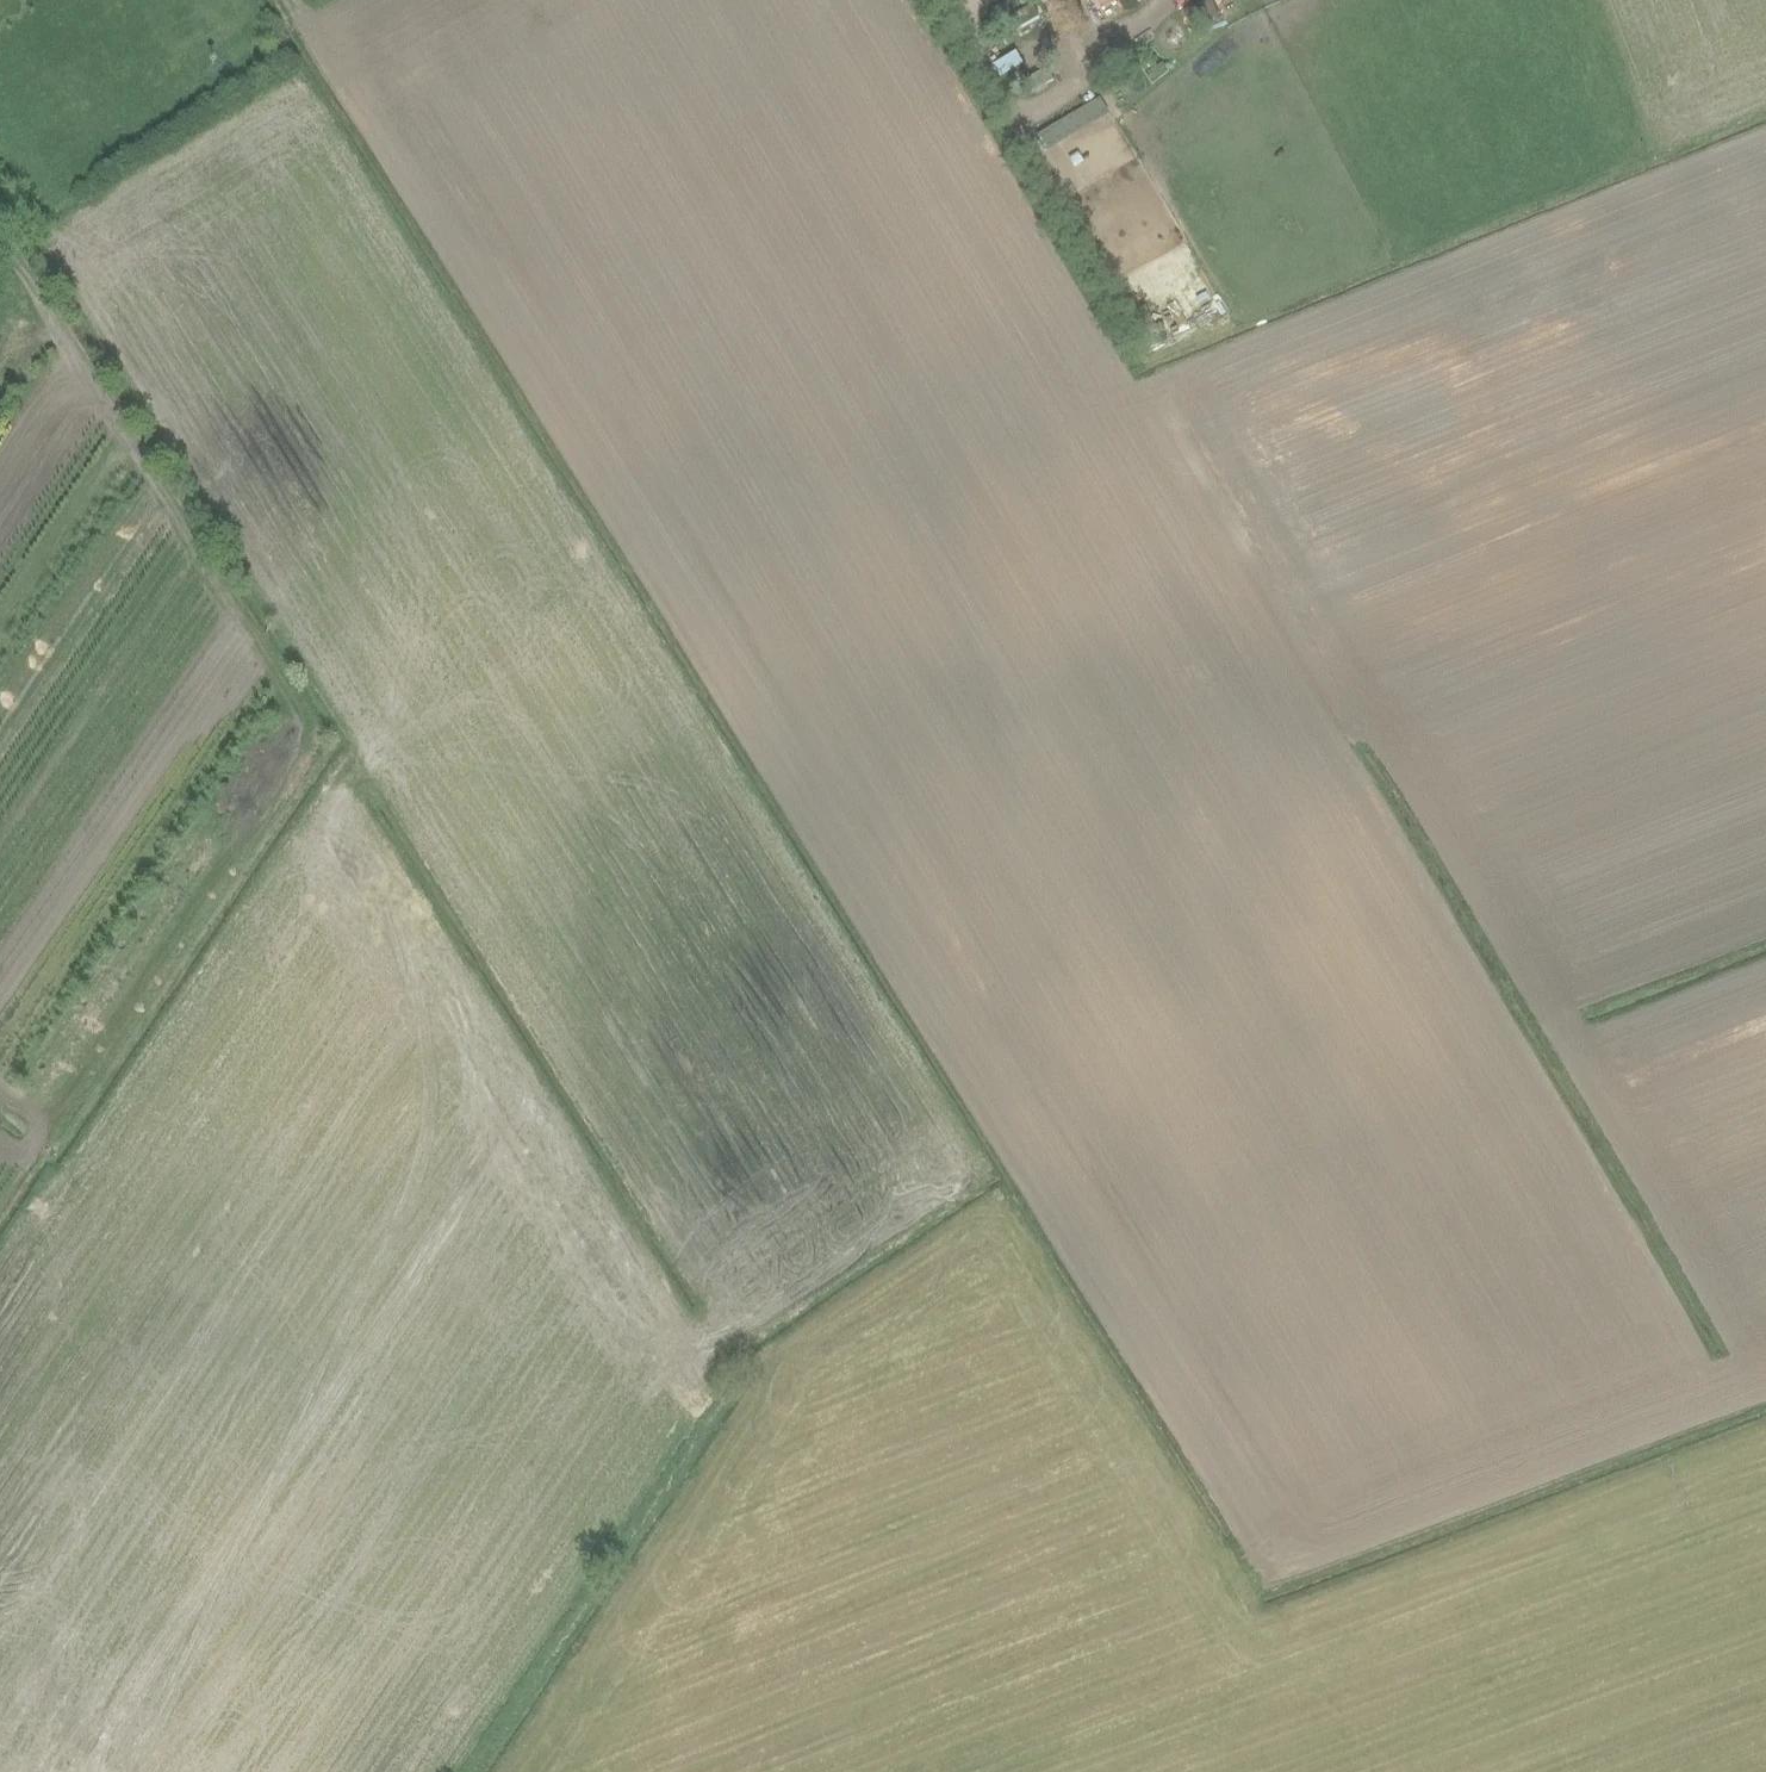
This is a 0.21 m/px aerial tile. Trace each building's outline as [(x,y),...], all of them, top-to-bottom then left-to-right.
[(1221,2),(1192,11),(1199,31),(1227,22),(1221,2)] [(1012,16),(1031,54),(1058,41),(1039,3),(1012,16)] [(1099,98),(1037,135),(1047,151),(1109,114),(1099,98)]
